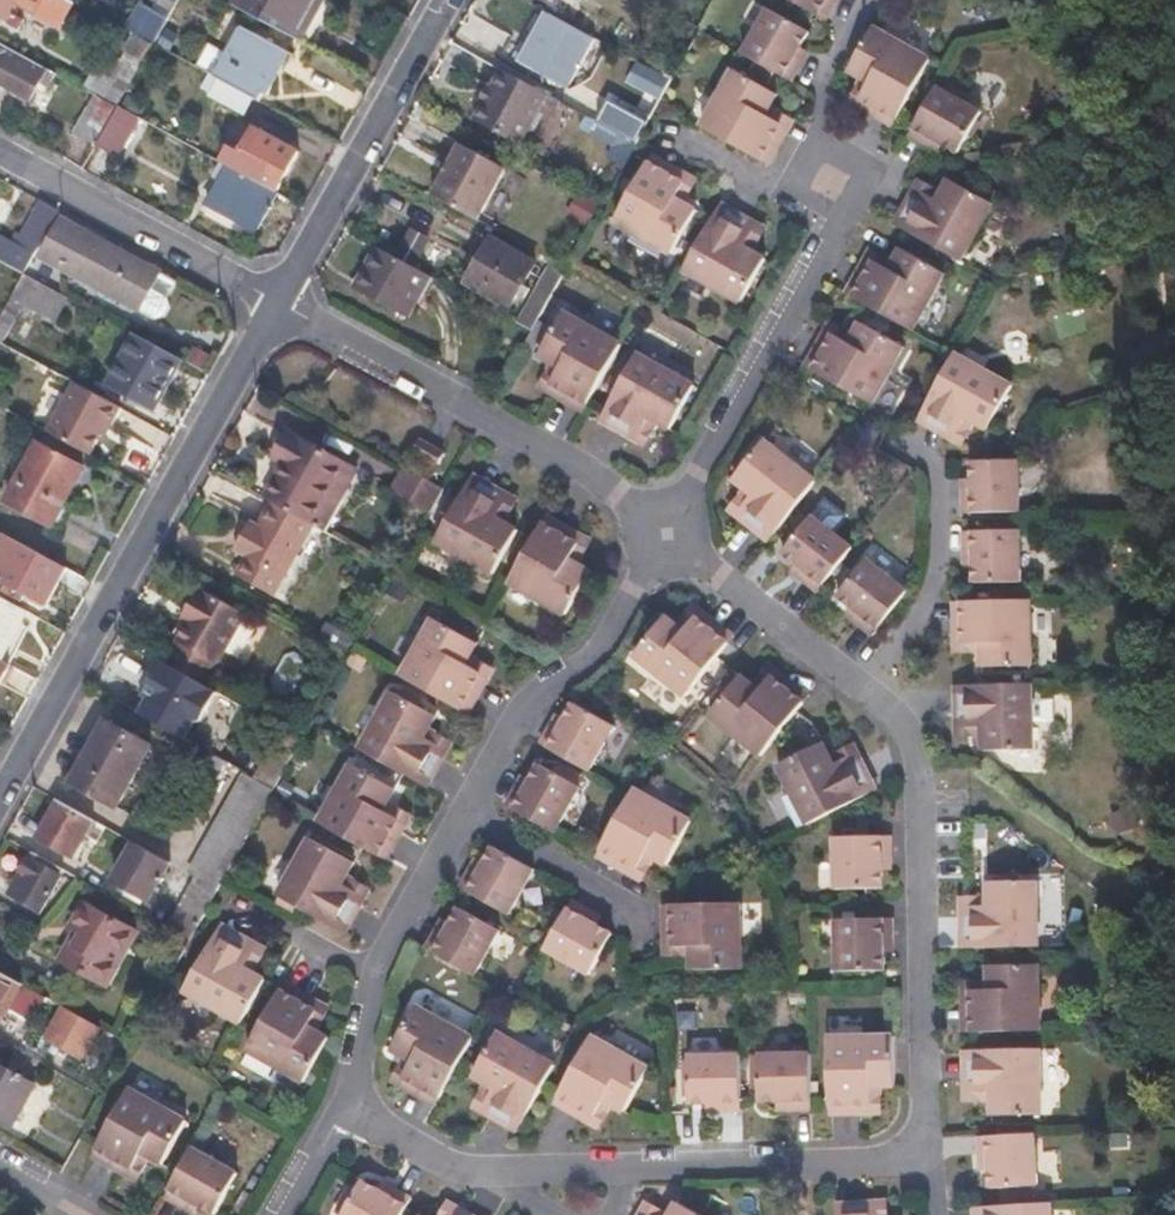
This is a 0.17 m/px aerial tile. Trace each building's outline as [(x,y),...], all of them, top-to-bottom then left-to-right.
[(17,29),(24,17),(12,11),(16,2),(60,26),(73,2),(70,0),(0,0),(0,20),(17,29)] [(232,6),(297,41),(298,39),(308,22),(320,0),(235,0),(232,6)] [(820,15),(830,21),(841,0),(793,0),(820,15)] [(812,31),(771,8),(745,52),(789,77),(796,81),(808,59),(799,54),(803,47),(812,31)] [(597,40),(546,12),(518,61),(568,89),(597,40)] [(319,28),(308,22),(298,39),(309,46),(319,28)] [(283,52),(241,27),(213,77),(217,79),(251,97),(257,101),(283,52)] [(864,80),(872,85),(864,99),(901,120),(933,63),(873,29),(849,72),(864,80)] [(152,44),(135,35),(127,50),(143,60),(152,44)] [(812,52),(803,47),(799,54),(808,59),(812,52)] [(0,51),(0,85),(31,102),(49,69),(27,58),(24,64),(15,59),(0,51)] [(27,58),(18,53),(15,59),(24,64),(27,58)] [(780,94),(736,68),(703,127),(732,144),(761,160),(782,124),(768,116),(773,107),(780,94)] [(501,69),(491,87),(482,105),(474,119),(518,144),(546,93),(501,69)] [(129,85),(103,70),(91,92),(94,94),(117,106),(129,85)] [(213,77),(209,75),(201,89),(209,93),(217,79),(213,77)] [(209,93),(208,96),(242,114),(251,97),(217,79),(209,93)] [(864,80),(850,104),(896,129),(901,120),(864,99),(872,85),(864,80)] [(491,87),(487,85),(477,102),(482,105),(491,87)] [(988,116),(942,89),(914,139),(938,153),(942,145),(950,149),(963,157),(988,116)] [(117,106),(94,94),(73,131),(95,145),(117,106)] [(649,123),(609,101),(597,121),(638,143),(649,123)] [(138,118),(117,106),(95,145),(116,157),(138,118)] [(773,107),(768,116),(782,124),(761,160),(769,165),(795,120),(773,107)] [(251,128),(238,152),(260,164),(251,180),(275,193),(296,153),(251,128)] [(505,169),(460,143),(430,194),(476,220),(505,169)] [(950,149),(942,145),(938,153),(945,157),(950,149)] [(646,164),(683,184),(674,199),(684,204),(696,182),(650,156),(646,164)] [(683,184),(646,164),(613,223),(671,256),(696,211),(684,204),(674,199),(683,184)] [(251,180),(227,167),(210,199),(211,205),(255,230),(276,194),(275,193),(251,180)] [(950,194),(928,180),(900,226),(909,231),(931,195),(945,203),(950,194)] [(945,203),(931,195),(909,231),(965,265),(1000,207),(958,181),(950,194),(945,203)] [(724,208),(719,216),(755,237),(747,251),(756,256),(768,234),(724,208)] [(755,237),(719,216),(686,273),(743,307),(769,263),(756,256),(747,251),(755,237)] [(158,273),(61,220),(40,257),(137,311),(158,273)] [(47,231),(34,223),(21,246),(28,249),(34,253),(47,231)] [(533,264),(491,240),(467,284),(509,307),(533,264)] [(23,274),(31,259),(24,255),(0,242),(0,262),(23,274)] [(430,276),(377,247),(354,289),(407,318),(430,276)] [(903,261),(879,247),(852,293),(861,298),(883,261),(898,269),(903,261)] [(898,269),(883,261),(861,298),(918,331),(953,273),(910,248),(903,261),(898,269)] [(34,253),(28,249),(24,255),(31,259),(34,253)] [(162,273),(144,308),(159,316),(177,280),(162,273)] [(23,274),(0,314),(0,343),(4,346),(24,310),(53,326),(68,298),(23,274)] [(538,320),(524,312),(517,324),(531,332),(538,320)] [(622,347),(562,314),(538,358),(550,365),(559,370),(551,384),(588,405),(622,347)] [(855,334),(833,321),(808,366),(816,371),(837,334),(851,342),(855,334)] [(851,342),(837,334),(816,371),(874,404),(906,345),(863,321),(855,334),(851,342)] [(180,359),(135,335),(108,385),(153,409),(180,359)] [(695,388),(636,355),(603,413),(639,434),(647,420),(657,425),(670,433),(695,388)] [(1015,388),(959,355),(927,412),(962,432),(970,417),(978,422),(992,430),(1015,388)] [(559,370),(550,365),(537,388),(583,414),(588,405),(551,384),(559,370)] [(121,408),(70,381),(44,430),(90,454),(101,435),(108,423),(112,425),(121,408)] [(927,412),(922,420),(965,445),(978,422),(970,417),(962,432),(927,412)] [(603,413),(598,422),(644,448),(657,425),(647,420),(639,434),(603,413)] [(112,425),(108,423),(101,435),(105,437),(112,425)] [(275,464),(277,465),(259,497),(268,502),(310,524),(342,466),(289,437),(275,464)] [(419,437),(412,449),(437,462),(443,451),(419,437)] [(744,488),(753,495),(742,508),(776,535),(817,484),(763,441),(732,479),(744,488)] [(80,470),(36,446),(7,501),(50,526),(80,470)] [(976,459),(977,477),(977,485),(967,486),(967,512),(1025,512),(1023,460),(1020,460),(993,459),(976,459)] [(356,474),(342,466),(310,524),(324,532),(356,474)] [(443,487),(404,466),(390,492),(429,513),(443,487)] [(977,477),(967,478),(967,486),(977,485),(977,477)] [(469,479),(464,488),(502,509),(495,523),(501,527),(514,504),(469,479)] [(502,509),(464,488),(433,544),(491,578),(515,534),(501,527),(495,523),(502,509)] [(753,495),(744,488),(727,509),(770,542),(776,535),(742,508),(753,495)] [(248,536),(242,532),(230,553),(242,559),(233,576),(261,591),(272,573),(280,578),(310,524),(268,502),(253,527),(248,536)] [(856,548),(814,515),(785,553),(799,564),(806,570),(801,577),(822,593),(856,548)] [(543,520),(538,528),(575,549),(567,564),(576,569),(589,545),(543,520)] [(253,527),(247,523),(242,532),(248,536),(253,527)] [(575,549),(538,528),(506,586),(564,619),(589,576),(576,569),(567,564),(575,549)] [(1026,531),(967,531),(967,557),(977,557),(977,565),(978,584),(1027,583),(1026,531)] [(5,582),(1,589),(21,600),(25,594),(44,604),(65,568),(3,534),(0,539),(0,580),(5,582)] [(977,557),(967,557),(967,565),(977,565),(977,557)] [(912,592),(870,559),(841,596),(856,608),(863,613),(858,621),(877,636),(912,592)] [(806,570),(799,564),(793,571),(801,577),(806,570)] [(280,578),(272,573),(261,591),(270,596),(280,578)] [(191,616),(186,624),(177,642),(214,662),(217,664),(244,616),(196,589),(184,611),(191,616)] [(4,643),(22,608),(0,596),(0,652),(4,643)] [(978,602),(967,602),(969,641),(984,641),(984,650),(985,667),(1035,665),(1033,600),(978,602)] [(967,602),(958,602),(958,651),(984,650),(984,641),(969,641),(967,602)] [(734,639),(692,605),(676,626),(685,633),(695,620),(728,646),(734,639)] [(863,613),(856,608),(851,615),(858,621),(863,613)] [(191,616),(184,611),(179,620),(186,624),(191,616)] [(476,641),(434,617),(401,676),(458,708),(479,671),(464,663),(469,654),(476,641)] [(676,626),(665,617),(633,657),(686,699),(728,646),(695,620),(685,633),(676,626)] [(214,662),(177,642),(166,662),(203,683),(214,662)] [(4,643),(0,652),(0,660),(9,665),(17,650),(4,643)] [(469,654),(464,663),(479,671),(458,708),(467,713),(492,667),(469,654)] [(9,665),(0,660),(0,681),(9,665)] [(166,662),(162,660),(142,694),(149,698),(140,714),(185,740),(214,689),(203,683),(166,662)] [(808,696),(766,664),(750,683),(758,690),(768,677),(802,704),(808,696)] [(750,683),(738,674),(707,714),(760,756),(796,711),(802,704),(768,677),(758,690),(750,683)] [(985,686),(969,687),(971,729),(987,729),(988,738),(988,752),(1037,751),(1036,684),(985,686)] [(969,687),(959,687),(961,739),(988,738),(987,729),(971,729),(969,687)] [(434,715),(392,691),(358,748),(415,781),(436,746),(422,737),(427,728),(434,715)] [(559,727),(552,723),(539,745),(589,773),(614,728),(572,704),(563,720),(559,727)] [(563,720),(556,716),(552,723),(559,727),(563,720)] [(149,746),(105,721),(70,784),(113,809),(149,746)] [(427,728),(422,737),(436,746),(415,781),(424,786),(450,741),(427,728)] [(823,743),(778,767),(808,827),(867,798),(849,761),(835,767),(831,758),(823,743)] [(876,794),(852,747),(831,758),(835,767),(849,761),(867,798),(876,794)] [(393,788),(350,764),(317,822),(374,854),(394,819),(380,810),(385,801),(393,788)] [(525,789),(518,785),(505,807),(556,834),(581,789),(539,766),(530,781),(525,789)] [(273,792),(242,774),(189,872),(196,876),(219,890),(223,884),(271,796),(273,792)] [(530,781),(522,777),(518,785),(525,789),(530,781)] [(635,790),(631,797),(603,847),(639,867),(646,855),(655,860),(667,867),(692,823),(635,790)] [(95,819),(61,800),(40,838),(73,857),(95,819)] [(385,801),(380,810),(394,819),(374,854),(382,859),(408,814),(385,801)] [(889,837),(832,838),(833,891),(882,890),(881,871),(881,863),(889,863),(889,837)] [(350,863),(307,838),(274,897),(331,930),(351,893),(338,885),(343,876),(350,863)] [(171,862),(137,843),(116,880),(150,899),(171,862)] [(603,847),(597,857),(641,883),(655,860),(646,855),(639,867),(603,847)] [(481,872),(473,867),(461,889),(512,917),(536,872),(494,849),(485,864),(481,872)] [(33,851),(30,857),(60,874),(63,868),(33,851)] [(28,856),(19,872),(27,876),(15,896),(41,911),(59,880),(62,875),(60,874),(30,857),(28,856)] [(485,864),(477,859),(473,867),(481,872),(485,864)] [(889,863),(881,863),(881,871),(890,871),(889,863)] [(60,874),(62,875),(59,880),(86,895),(91,885),(63,868),(60,874)] [(219,890),(196,876),(190,887),(214,900),(219,890)] [(343,876),(338,885),(351,893),(331,930),(339,934),(365,889),(343,876)] [(986,906),(969,906),(970,949),(1037,948),(1036,880),(986,881),(986,895),(986,906)] [(214,900),(190,887),(167,928),(191,941),(214,900)] [(986,895),(960,896),(960,950),(970,949),(969,906),(986,906),(986,895)] [(572,902),(552,939),(545,951),(590,977),(613,936),(604,930),(591,923),(596,916),(572,902)] [(684,908),(675,909),(676,949),(692,949),(692,959),(692,974),(742,973),(741,907),(684,908)] [(448,931),(440,926),(427,950),(478,977),(502,932),(461,909),(452,924),(448,931)] [(675,909),(664,909),(665,958),(665,960),(692,959),(692,949),(676,949),(675,909)] [(70,937),(76,940),(60,969),(105,993),(135,940),(84,911),(70,937)] [(596,916),(591,923),(604,930),(605,921),(596,916)] [(452,924),(443,919),(440,926),(448,931),(452,924)] [(891,920),(834,922),(835,973),(883,972),(882,955),(882,946),(891,946),(891,920)] [(211,934),(248,955),(241,968),(251,973),(263,950),(217,924),(211,934)] [(248,955),(211,934),(180,990),(239,1024),(263,980),(251,973),(241,968),(248,955)] [(891,946),(882,946),(882,955),(892,955),(891,946)] [(989,990),(973,990),(974,1034),(1039,1032),(1038,963),(989,964),(989,979),(989,990)] [(0,970),(0,1022),(22,983),(0,970)] [(989,979),(962,980),(963,1034),(974,1034),(973,990),(989,990),(989,979)] [(280,983),(275,992),(311,1012),(304,1025),(313,1030),(325,1009),(280,983)] [(417,1000),(465,1028),(471,1017),(423,989),(417,1000)] [(311,1012),(275,992),(243,1049),(302,1081),(326,1037),(313,1030),(304,1025),(311,1012)] [(472,1040),(412,1007),(388,1051),(401,1058),(409,1063),(402,1077),(440,1098),(472,1040)] [(100,1027),(66,1008),(47,1039),(82,1059),(100,1027)] [(557,1068),(499,1035),(474,1079),(487,1086),(496,1091),(488,1105),(525,1126),(557,1068)] [(654,1071),(596,1038),(563,1096),(600,1117),(608,1102),(617,1108),(629,1115),(654,1071)] [(893,1038),(824,1040),(827,1106),(868,1105),(867,1088),(877,1088),(894,1087),(893,1038)] [(1039,1050),(974,1051),(974,1093),(991,1093),(991,1103),(991,1118),(1040,1117),(1039,1050)] [(811,1051),(757,1052),(758,1101),(776,1100),(785,1100),(785,1107),(812,1107),(811,1051)] [(974,1051),(963,1051),(963,1103),(991,1103),(991,1093),(974,1093),(974,1051)] [(742,1053),(689,1054),(690,1102),(708,1102),(716,1102),(716,1109),(743,1109),(742,1053)] [(401,1058),(388,1082),(435,1108),(440,1098),(402,1077),(409,1063),(401,1058)] [(0,1066),(0,1118),(11,1124),(33,1085),(0,1066)] [(487,1086),(474,1109),(520,1135),(525,1126),(488,1105),(496,1091),(487,1086)] [(868,1105),(827,1106),(827,1115),(878,1114),(877,1088),(867,1088),(868,1105)] [(185,1123),(128,1089),(95,1147),(131,1168),(140,1153),(149,1158),(162,1166),(185,1123)] [(563,1096),(558,1105),(604,1131),(617,1108),(608,1102),(600,1117),(563,1096)] [(1035,1133),(978,1136),(980,1162),(990,1162),(990,1171),(991,1188),(1037,1185),(1035,1133)] [(237,1169),(193,1143),(165,1194),(186,1207),(191,1198),(199,1202),(214,1211),(237,1169)] [(95,1147),(90,1157),(135,1182),(149,1158),(140,1153),(131,1168),(95,1147)] [(990,1162),(980,1162),(980,1171),(990,1171),(990,1162)] [(360,1180),(340,1214),(402,1214),(411,1199),(388,1186),(384,1194),(375,1189),(360,1180)] [(388,1186),(379,1181),(375,1189),(384,1194),(388,1186)] [(677,1197),(670,1211),(667,1214),(709,1214),(677,1197)] [(199,1202),(191,1198),(186,1207),(194,1211),(199,1202)] [(647,1199),(638,1214),(650,1214),(651,1212),(657,1214),(667,1214),(670,1211),(647,1199)] [(445,1201),(438,1214),(470,1214),(445,1201)] [(836,1203),(837,1214),(878,1212),(878,1214),(887,1214),(887,1201),(836,1203)] [(986,1208),(986,1214),(1053,1214),(1052,1204),(993,1208),(986,1208)]
